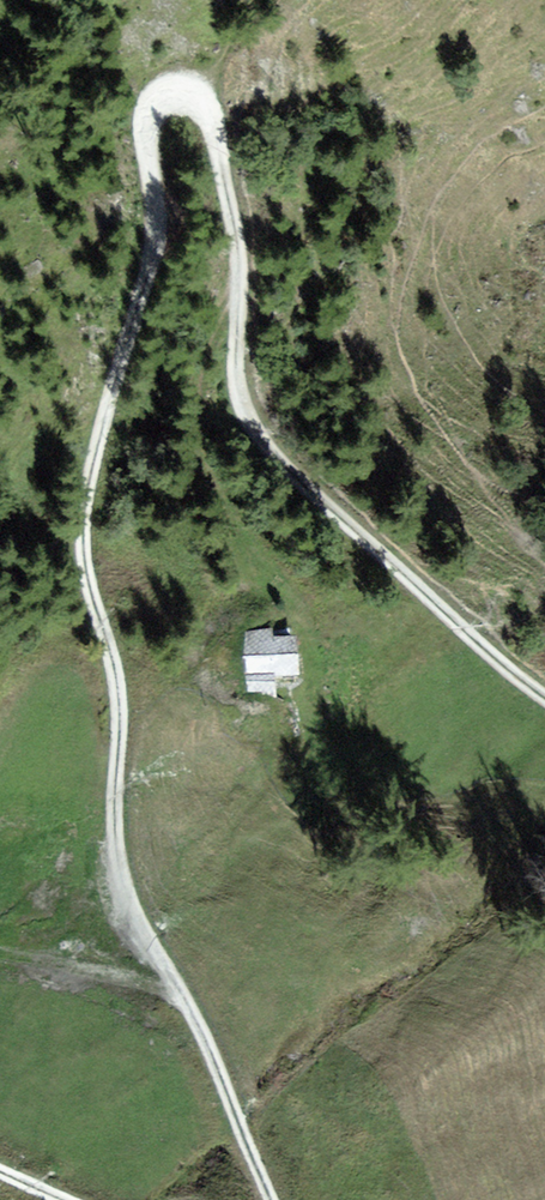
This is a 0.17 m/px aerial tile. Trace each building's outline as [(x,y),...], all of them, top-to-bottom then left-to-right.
[(271,630),(247,632),(249,671),(268,670),(295,668),(293,636),(272,637),(271,630)]
